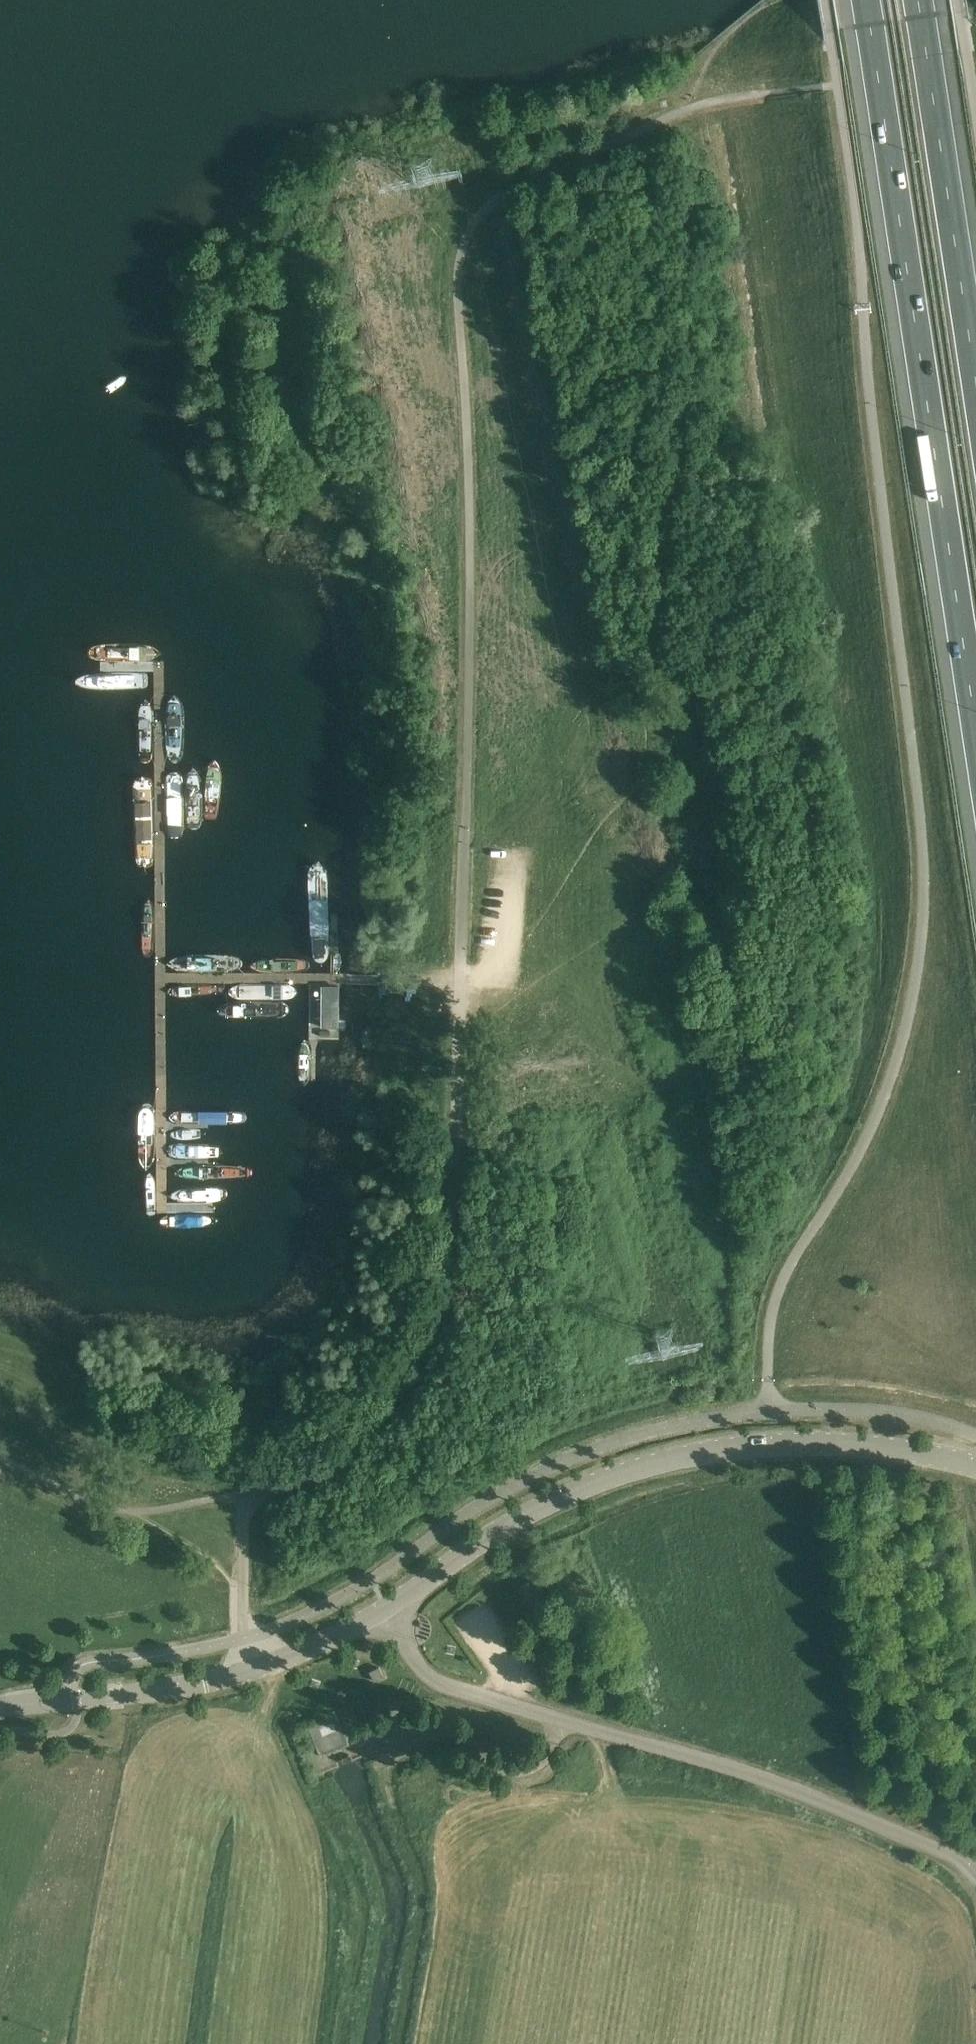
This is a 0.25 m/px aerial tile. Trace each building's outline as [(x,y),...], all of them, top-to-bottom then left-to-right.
[(379,1667),(370,1671),(374,1681),(384,1677),(379,1667)] [(336,1716),(308,1727),(319,1755),(347,1744),(336,1716)]
